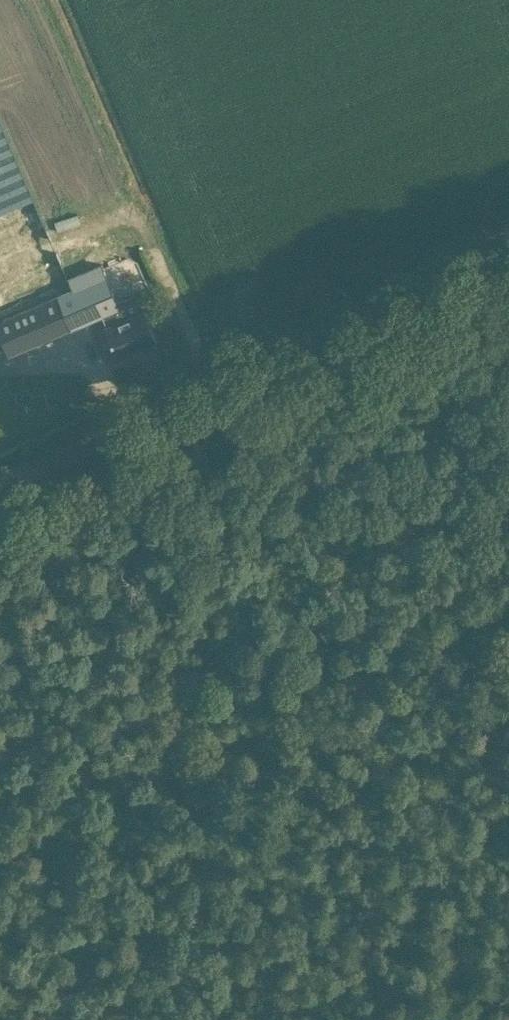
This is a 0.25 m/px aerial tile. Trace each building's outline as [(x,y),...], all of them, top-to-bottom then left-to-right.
[(0,119),(0,187),(23,179),(2,119),(0,119)] [(0,319),(0,331),(10,354),(103,313),(108,326),(107,326),(119,354),(155,338),(147,319),(143,311),(121,320),(116,308),(120,306),(101,262),(69,276),(74,288),(0,319)]
